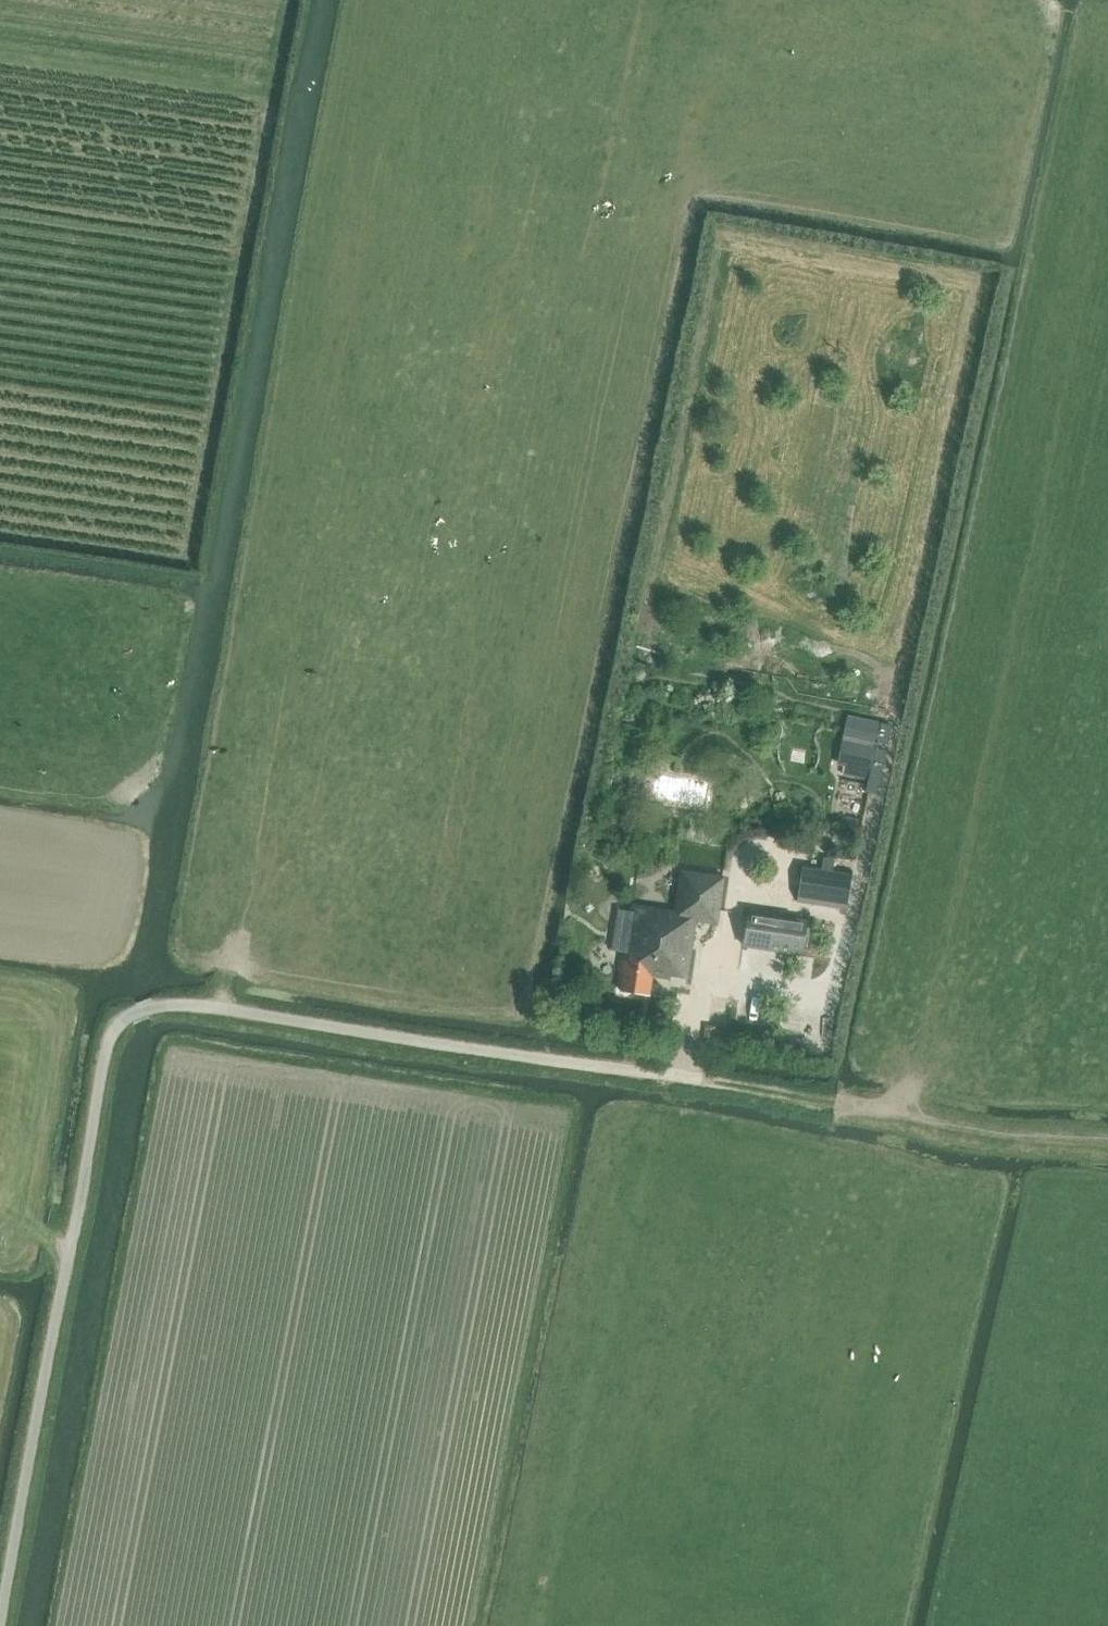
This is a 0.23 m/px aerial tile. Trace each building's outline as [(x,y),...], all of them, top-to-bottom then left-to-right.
[(856,718),(844,774),(868,779),(865,792),(876,794),(885,750),(876,748),(881,723),(856,718)] [(675,805),(706,810),(711,775),(669,769),(671,756),(644,752),(642,767),(626,765),(621,795),(651,799),(651,805),(661,807),(662,795),(676,797),(675,805)] [(803,863),(797,901),(818,904),(846,908),(852,871),(833,868),(834,859),(823,857),(822,866),(803,863)] [(615,971),(612,990),(640,994),(643,975),(660,977),(661,974),(678,977),(683,943),(704,946),(714,875),(671,869),(665,910),(622,904),(613,971),(615,971)] [(749,912),(744,945),(802,954),(806,921),(749,912)]
